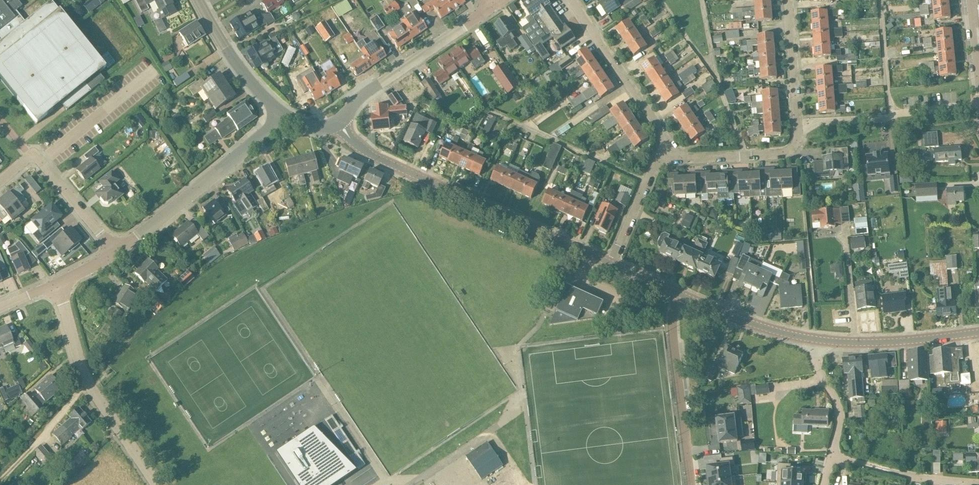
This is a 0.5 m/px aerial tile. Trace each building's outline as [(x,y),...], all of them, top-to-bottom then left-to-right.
[(1,41),(0,41),(0,79),(36,124),(61,104),(67,110),(91,91),(94,88),(105,80),(99,73),(102,71),(106,68),(103,64),(78,33),(51,0),(47,3),(25,21),(16,11),(22,6),(17,0),(0,0),(0,40),(1,41)] [(83,5),(89,12),(101,3),(98,0),(90,0),(83,5)] [(172,5),(173,5),(170,0),(146,0),(144,1),(144,0),(135,0),(142,13),(149,9),(147,5),(154,1),(159,11),(157,12),(161,20),(175,13),(172,5)] [(260,4),(264,10),(266,9),(267,12),(288,0),(267,0),(260,4)] [(332,7),(338,17),(352,9),(347,0),(345,0),(332,7)] [(425,5),(430,11),(434,9),(441,19),(453,11),(446,0),(433,0),(425,5)] [(453,11),(464,3),(462,0),(446,0),(453,11)] [(531,16),(527,18),(530,23),(540,16),(544,14),(546,13),(544,9),(550,5),(550,6),(552,5),(549,0),(531,0),(531,1),(524,6),(531,16)] [(600,4),(607,15),(621,6),(617,2),(620,0),(605,0),(600,4)] [(628,12),(629,12),(643,3),(641,0),(628,0),(623,4),(628,12)] [(743,8),(743,11),(743,13),(772,10),(771,9),(771,0),(755,0),(756,7),(743,8)] [(934,9),(949,7),(949,0),(933,0),(933,4),(934,9)] [(394,1),(389,5),(394,12),(399,9),(394,1)] [(388,16),(394,12),(389,5),(383,9),(388,16)] [(540,16),(530,23),(523,28),(534,45),(533,45),(544,61),(561,49),(576,40),(567,27),(566,29),(562,23),(550,6),(550,5),(544,9),(546,13),(544,14),(540,16)] [(950,18),(949,7),(934,9),(935,20),(950,18)] [(812,13),(813,24),(828,23),(828,17),(839,16),(838,9),(827,10),(827,12),(812,13)] [(772,10),(743,13),(743,17),(756,16),(757,22),(772,20),(772,10)] [(405,29),(412,39),(426,29),(419,19),(414,11),(400,21),(402,24),(405,29)] [(244,15),(230,23),(230,24),(239,39),(259,28),(259,27),(266,23),(261,15),(261,13),(253,18),(250,12),(244,15)] [(377,15),(370,20),(377,31),(385,26),(377,15)] [(139,16),(133,20),(137,28),(144,25),(139,16)] [(518,46),(513,40),(518,36),(515,31),(506,17),(495,25),(503,37),(497,42),(502,50),(508,46),(511,51),(518,46)] [(616,29),(623,38),(639,27),(636,23),(632,25),(629,20),(616,29)] [(335,36),(325,21),(315,27),(325,42),(335,36)] [(188,46),(205,35),(196,22),(179,33),(188,46)] [(828,23),(813,24),(814,35),(829,34),(828,23)] [(397,49),(412,39),(405,29),(402,24),(388,34),(391,38),(390,39),(397,49)] [(635,29),(623,38),(629,47),(641,38),(639,35),(635,29)] [(654,30),(650,33),(653,38),(658,35),(654,30)] [(936,32),(937,43),(953,42),(952,31),(936,32)] [(353,40),(348,33),(342,36),(347,44),(353,40)] [(525,34),(518,39),(527,51),(534,47),(525,34)] [(774,45),(773,34),(758,35),(759,40),(747,41),(747,47),(753,46),(759,46),(774,45)] [(829,34),(814,35),(815,46),(830,45),(829,34)] [(722,36),(714,37),(715,44),(724,42),(722,36)] [(247,53),(256,69),(260,66),(261,68),(262,69),(264,69),(266,69),(267,68),(268,67),(268,65),(268,64),(268,63),(267,62),(275,58),(270,49),(279,44),(275,37),(270,40),(247,53)] [(641,38),(629,47),(635,56),(647,47),(641,38)] [(364,57),(371,67),(386,56),(379,47),(378,47),(375,42),(368,47),(362,40),(356,44),(364,57)] [(953,42),(937,43),(938,54),(954,53),(953,42)] [(304,45),(300,47),(306,56),(310,54),(304,45)] [(753,54),(753,58),(760,57),(775,56),(774,45),(759,46),(760,53),(753,54)] [(830,45),(815,46),(815,57),(827,56),(827,57),(842,56),(841,50),(830,50),(830,45)] [(462,48),(450,56),(459,69),(470,61),(476,70),(486,63),(481,56),(475,47),(466,53),(462,48)] [(568,72),(571,77),(595,61),(590,53),(587,48),(578,54),(581,58),(577,61),(580,66),(575,69),(574,68),(568,72)] [(287,50),(280,64),(286,68),(294,53),(287,50)] [(954,53),(938,54),(939,65),(955,64),(954,53)] [(443,69),(434,75),(433,75),(440,85),(450,78),(449,76),(459,69),(450,56),(439,63),(443,69)] [(573,62),(568,56),(557,63),(562,70),(573,62)] [(648,75),(661,67),(665,64),(659,56),(655,59),(654,57),(642,66),(648,75)] [(760,57),(753,58),(754,62),(760,62),(761,69),(776,67),(775,56),(760,57)] [(364,57),(350,67),(356,77),(371,67),(364,57)] [(595,61),(571,77),(574,81),(585,73),(589,79),(602,70),(595,61)] [(168,62),(161,66),(165,74),(173,70),(168,62)] [(557,63),(552,67),(557,74),(562,71),(562,70),(557,63)] [(519,86),(504,64),(494,72),(509,93),(519,86)] [(956,75),(955,64),(939,65),(940,67),(935,67),(935,72),(940,72),(941,76),(956,75)] [(694,66),(679,76),(682,81),(687,78),(697,71),(694,66)] [(816,69),(817,80),(833,79),(833,73),(843,72),(843,66),(832,67),(832,68),(816,69)] [(334,67),(317,77),(320,81),(327,94),(340,86),(334,76),(338,73),(334,67)] [(661,67),(648,75),(654,85),(667,76),(661,67)] [(776,67),(761,69),(755,70),(755,69),(749,69),(749,76),(755,76),(755,74),(761,74),(762,80),(777,79),(776,67)] [(589,79),(594,86),(583,94),(584,96),(585,97),(592,93),(596,89),(609,81),(602,70),(589,79)] [(186,72),(173,81),(176,86),(190,78),(186,72)] [(193,96),(202,90),(209,99),(228,86),(220,74),(205,84),(202,79),(188,88),(193,96)] [(667,76),(654,85),(661,94),(673,86),(667,77),(667,76)] [(441,94),(430,77),(423,82),(434,99),(441,94)] [(687,78),(682,81),(685,86),(690,82),(687,78)] [(474,84),(481,94),(488,89),(482,79),(474,84)] [(833,79),(817,80),(818,91),(834,90),(833,79)] [(713,80),(702,87),(707,94),(717,87),(713,80)] [(327,94),(320,81),(313,85),(311,81),(300,87),(304,93),(309,91),(315,101),(327,94)] [(596,89),(592,93),(594,96),(599,93),(602,98),(615,89),(609,81),(596,89)] [(673,86),(661,94),(661,95),(667,103),(680,95),(676,90),(683,86),(680,82),(680,81),(673,86)] [(228,86),(209,99),(216,110),(235,96),(228,86)] [(691,87),(681,93),(685,99),(695,92),(691,87)] [(751,97),(751,103),(779,101),(778,90),(763,91),(763,96),(751,97)] [(834,90),(818,91),(819,103),(835,101),(834,90)] [(374,130),(384,129),(390,129),(389,117),(407,115),(406,106),(404,107),(401,102),(402,101),(396,93),(389,98),(395,106),(395,107),(388,108),(388,105),(371,107),(374,130)] [(734,97),(726,100),(728,106),(730,106),(737,103),(734,97)] [(425,98),(422,102),(431,107),(434,103),(425,98)] [(702,100),(697,104),(701,109),(705,105),(702,100)] [(224,122),(215,128),(216,129),(221,138),(222,138),(236,128),(238,130),(256,118),(245,101),(227,114),(228,115),(229,117),(223,121),(224,122)] [(779,101),(751,103),(751,108),(757,108),(758,114),(764,114),(764,113),(780,112),(779,101)] [(835,101),(819,103),(820,113),(831,112),(831,113),(846,112),(845,105),(835,106),(835,101)] [(603,123),(606,128),(630,112),(624,102),(611,111),(614,116),(603,123)] [(581,104),(572,111),(574,114),(583,108),(581,104)] [(606,105),(588,117),(593,124),(611,111),(606,105)] [(674,114),(680,123),(693,114),(699,110),(696,106),(690,110),(687,105),(674,114)] [(203,118),(199,121),(202,126),(208,122),(217,115),(214,110),(203,118)] [(140,112),(134,116),(142,126),(147,122),(140,112)] [(630,112),(606,128),(608,130),(619,123),(623,130),(636,121),(630,112)] [(780,112),(764,113),(764,114),(765,124),(780,123),(780,112)] [(179,113),(173,117),(177,122),(182,118),(179,113)] [(483,129),(489,132),(496,117),(490,114),(483,129)] [(693,114),(680,123),(686,132),(703,121),(699,115),(695,118),(693,114)] [(412,124),(410,129),(405,141),(418,147),(424,135),(422,134),(424,131),(425,131),(432,134),(437,123),(425,117),(420,128),(412,124)] [(616,144),(608,150),(610,152),(610,153),(612,156),(621,150),(619,147),(630,140),(643,131),(642,130),(636,121),(623,130),(628,136),(616,144)] [(703,121),(686,132),(692,141),(705,132),(702,127),(705,125),(703,121)] [(765,125),(759,126),(760,132),(763,132),(763,130),(765,130),(766,131),(766,136),(781,134),(780,123),(765,124),(765,125)] [(754,126),(748,127),(749,136),(760,135),(760,132),(759,126),(754,126)] [(630,140),(619,147),(621,150),(632,143),(636,148),(649,139),(643,131),(630,140)] [(211,133),(204,137),(210,146),(216,141),(211,133)] [(447,143),(440,157),(449,161),(456,147),(460,138),(456,137),(455,136),(453,141),(454,141),(452,145),(447,143)] [(938,139),(924,140),(925,147),(939,146),(938,139)] [(467,152),(460,166),(471,171),(478,157),(477,157),(471,154),(475,145),(470,143),(466,152),(467,152)] [(555,144),(548,159),(555,162),(562,148),(555,144)] [(456,147),(449,161),(460,166),(467,152),(466,152),(456,147)] [(935,149),(936,162),(949,161),(949,165),(956,164),(957,160),(962,160),(961,147),(935,149)] [(84,157),(88,161),(77,170),(86,181),(100,169),(91,159),(99,152),(95,148),(84,157)] [(824,162),(815,162),(815,173),(816,177),(830,177),(830,172),(839,171),(839,174),(843,173),(843,170),(849,170),(848,149),(831,150),(831,156),(823,157),(824,159),(824,162)] [(480,152),(471,171),(480,175),(487,161),(482,159),(484,153),(480,152)] [(875,155),(867,156),(869,175),(890,173),(888,154),(880,154),(880,153),(874,154),(875,155)] [(313,155),(299,159),(303,174),(317,171),(313,155)] [(582,158),(579,166),(583,168),(587,160),(582,158)] [(303,174),(299,159),(286,162),(289,177),(303,174)] [(341,171),(337,180),(350,185),(353,177),(357,178),(362,167),(343,159),(343,160),(340,159),(336,166),(339,168),(338,170),(341,171)] [(587,160),(583,168),(582,170),(590,174),(595,163),(587,160)] [(491,180),(502,185),(508,171),(498,166),(491,180)] [(265,187),(276,181),(268,167),(257,173),(265,187)] [(787,172),(781,172),(782,197),(782,198),(791,197),(792,196),(801,196),(800,177),(798,177),(798,167),(787,167),(787,172)] [(753,174),(749,174),(750,192),(761,191),(760,182),(766,182),(765,168),(752,169),(753,174)] [(775,168),(765,168),(766,182),(766,198),(782,197),(781,172),(776,172),(775,168)] [(375,194),(366,196),(367,201),(381,198),(386,188),(379,185),(383,176),(370,170),(365,182),(362,188),(367,190),(370,184),(378,188),(375,194)] [(519,175),(512,189),(523,194),(531,176),(531,175),(520,170),(518,175),(519,175)] [(723,175),(717,175),(718,194),(718,199),(729,199),(729,193),(734,193),(733,170),(723,171),(723,175)] [(743,170),(733,170),(734,193),(740,193),(744,192),(745,198),(750,198),(750,192),(749,174),(743,174),(743,170)] [(508,171),(502,185),(512,189),(519,175),(518,175),(508,171)] [(711,171),(701,172),(702,194),(718,194),(717,175),(711,176),(711,171)] [(101,183),(105,188),(100,193),(101,194),(100,199),(104,204),(108,204),(121,194),(113,184),(118,180),(112,172),(101,181),(101,183)] [(692,177),(685,177),(686,195),(697,195),(702,194),(701,172),(692,172),(692,177)] [(532,173),(531,176),(523,194),(532,198),(538,184),(537,184),(541,177),(532,173)] [(669,186),(672,186),(673,194),(674,195),(675,195),(675,196),(686,195),(685,177),(680,177),(679,173),(669,173),(669,186)] [(29,175),(24,179),(35,193),(40,189),(29,175)] [(897,176),(891,176),(892,192),(899,192),(897,176)] [(245,179),(237,184),(244,196),(253,209),(258,205),(250,193),(253,190),(245,179)] [(20,184),(4,198),(18,216),(25,210),(21,206),(27,201),(21,193),(24,190),(20,184)] [(253,209),(244,196),(237,184),(227,191),(235,202),(233,204),(241,216),(247,213),(250,217),(255,214),(252,209),(253,209)] [(863,184),(854,185),(856,202),(865,201),(863,184)] [(938,187),(923,188),(925,201),(939,200),(938,187)] [(543,203),(553,208),(559,194),(549,189),(543,203)] [(964,201),(963,189),(948,189),(948,205),(957,205),(956,202),(964,201)] [(343,203),(349,206),(355,193),(349,190),(343,203)] [(630,197),(621,192),(616,201),(626,206),(630,197)] [(559,194),(553,208),(563,212),(569,198),(559,194)] [(656,195),(653,203),(659,206),(663,198),(656,195)] [(579,203),(573,217),(583,221),(589,207),(584,205),(587,200),(582,197),(580,203),(579,203)] [(4,198),(0,201),(0,219),(2,221),(8,216),(12,221),(18,216),(4,198)] [(262,198),(257,201),(264,213),(269,210),(262,198)] [(290,198),(285,200),(289,208),(294,205),(290,198)] [(569,198),(563,212),(573,217),(579,203),(574,200),(569,198)] [(222,201),(217,206),(213,202),(209,205),(207,203),(202,207),(204,210),(203,210),(211,219),(215,224),(225,217),(221,212),(227,207),(222,201)] [(599,220),(595,227),(600,230),(600,231),(607,234),(607,233),(609,234),(616,219),(614,218),(618,210),(603,204),(598,214),(596,219),(599,220)] [(32,221),(39,230),(33,235),(40,243),(51,234),(47,229),(62,217),(52,205),(32,221)] [(835,224),(842,224),(841,208),(812,212),(813,223),(821,222),(822,229),(836,227),(835,224)] [(712,209),(709,216),(716,219),(719,212),(712,209)] [(687,211),(681,225),(689,228),(693,220),(692,220),(695,215),(687,211)] [(203,241),(209,236),(200,225),(194,229),(189,222),(172,235),(182,247),(198,234),(203,241)] [(856,234),(868,233),(867,224),(855,225),(856,234)] [(43,244),(32,253),(36,258),(47,249),(48,250),(54,245),(63,256),(82,240),(80,239),(82,237),(77,233),(76,234),(71,228),(65,233),(57,239),(54,235),(43,244)] [(261,231),(253,235),(256,242),(257,243),(265,238),(261,231)] [(228,242),(234,252),(249,244),(243,234),(238,237),(236,234),(228,239),(229,241),(228,242)] [(663,235),(659,244),(660,246),(663,248),(661,254),(679,262),(685,248),(668,239),(670,236),(669,236),(665,234),(663,235)] [(679,262),(679,263),(697,271),(697,270),(703,256),(700,254),(701,251),(705,252),(708,243),(706,242),(708,239),(700,236),(698,239),(694,247),(692,251),(685,248),(679,262)] [(864,237),(852,238),(853,249),(865,247),(864,237)] [(7,249),(12,259),(19,274),(29,270),(24,258),(30,253),(20,241),(15,245),(7,249)] [(744,243),(741,253),(747,255),(751,245),(744,243)] [(214,247),(203,256),(210,265),(221,256),(214,247)] [(743,255),(737,268),(744,272),(743,275),(737,286),(742,288),(746,285),(752,287),(760,269),(748,264),(751,258),(743,255)] [(703,256),(697,270),(715,278),(722,264),(703,256)] [(806,256),(805,256),(799,257),(800,272),(807,271),(806,256)] [(732,257),(727,272),(734,275),(739,259),(732,257)] [(946,259),(930,260),(931,275),(933,275),(934,279),(939,279),(940,285),(948,284),(947,278),(947,268),(946,259)] [(145,282),(146,282),(157,293),(168,282),(157,271),(158,269),(149,260),(136,273),(145,282)] [(907,263),(898,264),(900,278),(908,277),(907,263)] [(566,270),(561,268),(561,267),(557,275),(563,277),(566,270)] [(752,287),(759,290),(758,295),(763,298),(770,282),(777,284),(780,278),(773,275),(760,269),(752,287)] [(184,287),(189,282),(194,278),(188,272),(178,280),(184,287)] [(781,275),(780,278),(777,284),(779,285),(781,308),(803,306),(801,286),(790,286),(789,284),(790,283),(788,282),(790,275),(782,272),(781,275)] [(129,312),(138,295),(134,293),(135,290),(126,285),(115,304),(128,312),(129,312)] [(568,285),(554,317),(550,325),(551,325),(597,318),(605,302),(580,291),(568,285)] [(876,308),(874,286),(856,288),(858,310),(876,308)] [(142,294),(159,311),(165,305),(148,289),(142,294)] [(952,289),(938,290),(939,304),(937,304),(938,316),(957,315),(956,302),(953,302),(952,289)] [(883,296),(884,313),(906,310),(904,299),(906,299),(906,293),(883,296)] [(115,308),(109,317),(117,322),(123,312),(115,308)] [(0,329),(0,341),(4,350),(15,345),(16,347),(21,345),(18,337),(13,339),(10,332),(7,326),(0,329)] [(29,340),(28,340),(23,344),(31,354),(37,350),(29,340)] [(734,350),(726,346),(718,366),(735,374),(738,367),(744,354),(734,350)] [(963,359),(962,348),(933,350),(933,355),(930,356),(931,374),(944,373),(945,385),(961,383),(960,372),(959,359),(963,359)] [(908,352),(909,380),(929,380),(928,351),(908,352)] [(895,353),(882,355),(885,378),(888,377),(887,368),(897,367),(895,353)] [(870,370),(871,370),(872,379),(885,378),(882,355),(869,356),(870,370)] [(862,357),(843,358),(844,373),(848,373),(851,398),(858,398),(859,402),(864,401),(862,379),(864,377),(864,374),(862,372),(863,372),(862,357)] [(711,365),(705,378),(711,381),(717,368),(711,365)] [(39,394),(35,397),(31,392),(22,400),(35,414),(43,407),(42,405),(45,402),(46,402),(62,388),(51,375),(35,390),(39,394)] [(22,379),(17,381),(21,390),(26,388),(22,379)] [(900,380),(899,391),(909,391),(909,380),(900,380)] [(757,395),(769,393),(768,385),(756,387),(757,395)] [(883,386),(882,386),(882,394),(898,394),(898,386),(883,386)] [(0,389),(0,392),(5,403),(11,400),(6,387),(0,389)] [(866,417),(865,405),(854,406),(855,418),(866,417)] [(70,416),(71,418),(52,434),(62,445),(72,436),(71,436),(80,428),(82,430),(91,422),(79,408),(70,416)] [(808,425),(828,426),(829,411),(819,411),(818,412),(803,411),(802,416),(795,416),(794,432),(808,433),(808,425)] [(922,413),(922,424),(926,425),(926,426),(932,426),(932,414),(922,413)] [(365,465),(332,415),(275,453),(297,484),(335,484),(365,465)] [(720,443),(738,441),(736,429),(742,428),(741,419),(735,420),(734,416),(717,418),(720,443)] [(947,421),(936,421),(936,434),(947,433),(947,421)] [(754,439),(741,440),(742,450),(755,449),(754,439)] [(504,465),(488,442),(467,456),(482,479),(504,465)] [(52,458),(42,446),(34,453),(44,465),(52,458)] [(970,453),(967,453),(967,461),(976,461),(976,472),(978,472),(978,454),(970,453)] [(64,455),(52,466),(56,470),(68,459),(64,455)] [(708,472),(707,472),(708,480),(731,477),(730,477),(729,465),(734,465),(733,458),(720,459),(721,466),(708,467),(708,472)] [(778,464),(777,483),(803,484),(804,482),(805,482),(805,475),(804,475),(804,472),(791,471),(791,465),(778,464)] [(708,480),(708,484),(736,484),(735,476),(730,477),(731,477),(708,480)]
